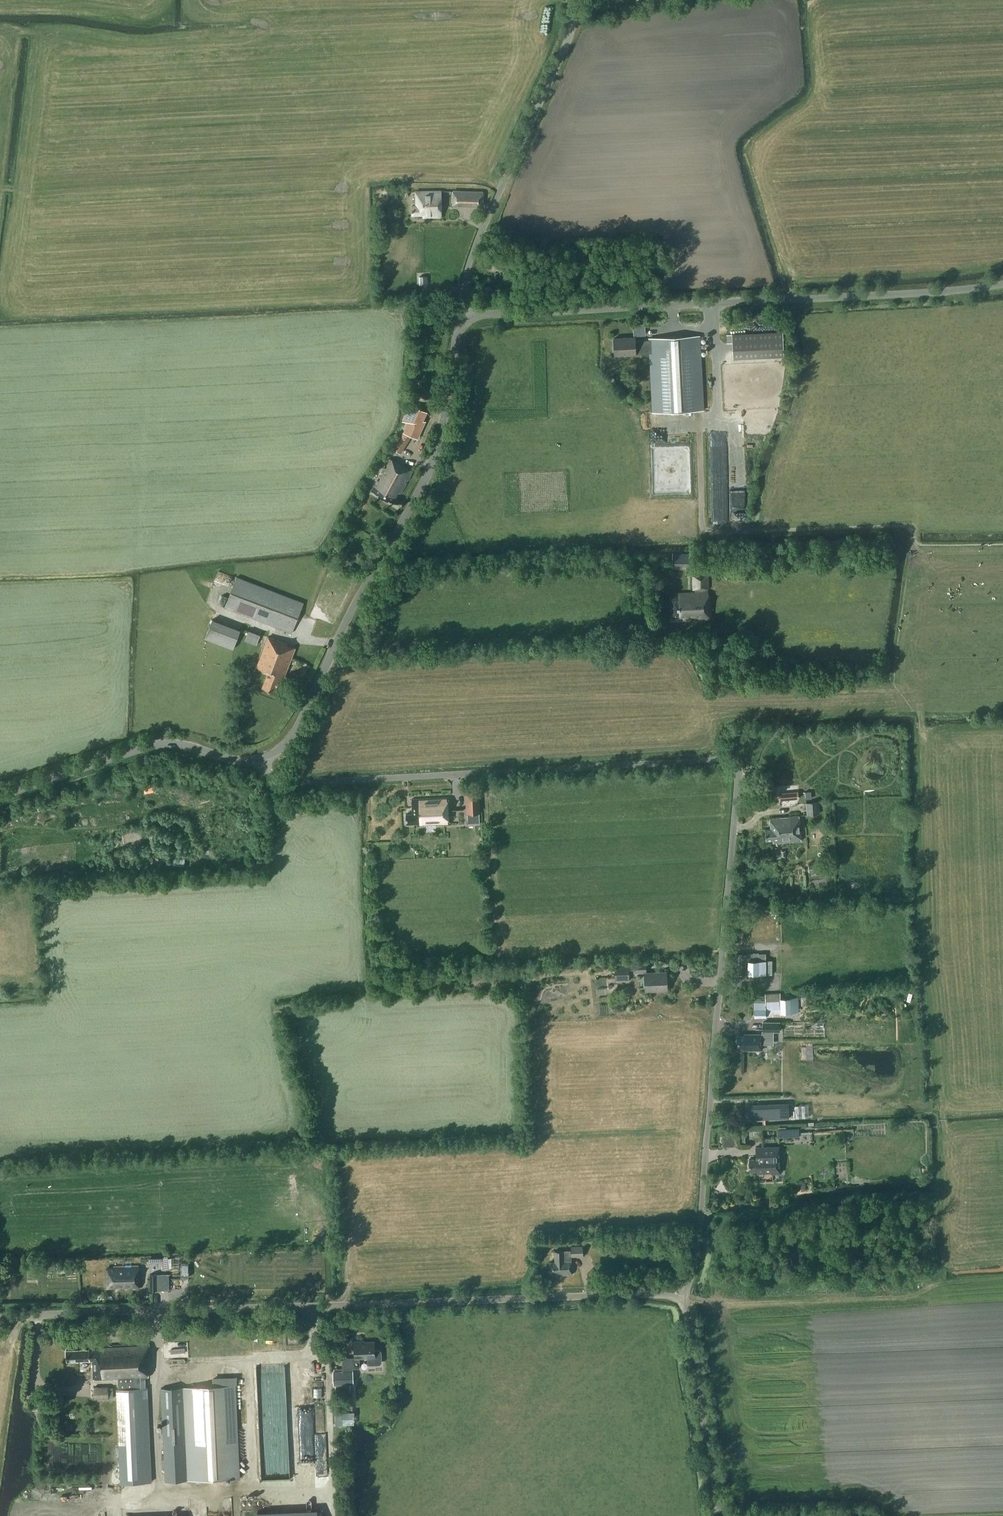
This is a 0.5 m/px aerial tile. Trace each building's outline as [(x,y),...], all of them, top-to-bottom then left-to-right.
[(442,217),(441,191),(415,192),(416,205),(411,206),(411,215),(425,214),(425,217),(442,217)] [(482,191),(454,191),(454,204),(482,204),(482,191)] [(488,259),(478,257),(476,264),(486,266),(488,259)] [(504,268),(503,283),(514,284),(515,269),(504,268)] [(428,284),(427,275),(419,276),(420,284),(428,284)] [(783,355),(782,331),(732,333),(733,357),(783,355)] [(654,412),(705,410),(703,336),(652,338),(652,339),(638,340),(638,336),(616,336),(617,354),(638,353),(652,352),(654,412)] [(415,406),(403,432),(418,439),(423,428),(420,427),(428,411),(415,406)] [(371,492),(393,502),(397,493),(399,494),(410,471),(387,460),(371,492)] [(746,506),(745,489),(731,489),(732,507),(746,506)] [(692,565),(692,553),(673,553),(673,565),(692,565)] [(291,631),(302,602),(237,575),(225,604),(291,631)] [(708,589),(707,575),(692,576),(693,590),(708,589)] [(711,619),(711,601),(708,601),(708,593),(674,593),(674,596),(671,596),(671,618),(683,618),(683,620),(711,619)] [(233,646),(241,627),(213,616),(205,635),(233,646)] [(260,633),(249,628),(245,638),(256,642),(260,633)] [(287,644),(287,643),(268,635),(256,665),(267,669),(260,685),(274,691),(281,675),(283,676),(295,647),(287,644)] [(479,788),(466,789),(467,821),(481,820),(479,788)] [(798,798),(798,797),(797,791),(779,793),(780,797),(780,800),(798,798)] [(450,822),(449,795),(412,797),(413,812),(406,813),(406,822),(419,821),(419,824),(450,822)] [(817,801),(806,802),(807,814),(818,813),(817,801)] [(802,839),(800,815),(770,817),(771,828),(764,828),(765,838),(774,838),(774,841),(779,841),(779,840),(794,838),(794,839),(802,839)] [(141,831),(119,832),(120,845),(142,844),(141,831)] [(818,863),(808,864),(809,871),(819,870),(818,863)] [(740,908),(741,915),(751,914),(751,907),(740,908)] [(767,951),(736,952),(736,973),(767,973),(767,951)] [(645,961),(615,963),(616,981),(629,980),(628,971),(646,970),(645,961)] [(666,972),(646,973),(647,990),(667,989),(666,972)] [(757,998),(750,998),(751,1012),(755,1012),(756,1014),(782,1013),(782,1011),(800,1010),(800,995),(782,996),(781,992),(767,992),(767,995),(757,995),(757,998)] [(763,1032),(745,1033),(745,1035),(739,1035),(739,1047),(745,1047),(745,1048),(763,1048),(763,1042),(766,1042),(774,1036),(774,1029),(780,1029),(780,1020),(764,1020),(764,1029),(765,1029),(765,1033),(763,1033),(763,1032)] [(753,1117),(791,1116),(791,1103),(752,1104),(753,1117)] [(801,1134),(801,1123),(780,1124),(780,1135),(801,1134)] [(736,1143),(736,1132),(724,1131),(724,1143),(736,1143)] [(780,1173),(779,1147),(755,1148),(756,1160),(748,1160),(749,1171),(756,1170),(756,1173),(770,1172),(770,1174),(780,1173)] [(572,1273),(571,1255),(584,1255),(584,1245),(571,1245),(572,1250),(564,1251),(564,1250),(556,1250),(556,1261),(551,1261),(551,1272),(562,1271),(562,1273),(572,1273)] [(150,1254),(150,1263),(162,1262),(162,1254),(150,1254)] [(140,1287),(139,1263),(114,1264),(114,1266),(107,1266),(107,1286),(118,1285),(118,1288),(140,1287)] [(167,1272),(150,1272),(151,1289),(170,1288),(169,1278),(166,1278),(167,1272)] [(368,1356),(368,1361),(370,1363),(380,1363),(381,1361),(381,1351),(379,1349),(375,1349),(375,1340),(361,1341),(361,1340),(355,1340),(355,1356),(352,1356),(353,1367),(360,1367),(360,1356),(368,1356)] [(151,1366),(150,1342),(90,1344),(90,1347),(67,1348),(67,1359),(94,1358),(94,1378),(119,1377),(120,1387),(117,1387),(121,1481),(152,1480),(147,1386),(146,1386),(145,1376),(149,1376),(149,1366),(151,1366)] [(353,1369),(334,1370),(335,1383),(353,1382),(353,1369)] [(235,1383),(161,1386),(166,1480),(240,1476),(235,1383)] [(108,1385),(94,1386),(95,1398),(109,1397),(108,1385)] [(259,1515),(320,1515),(319,1506),(259,1508),(259,1515)]
